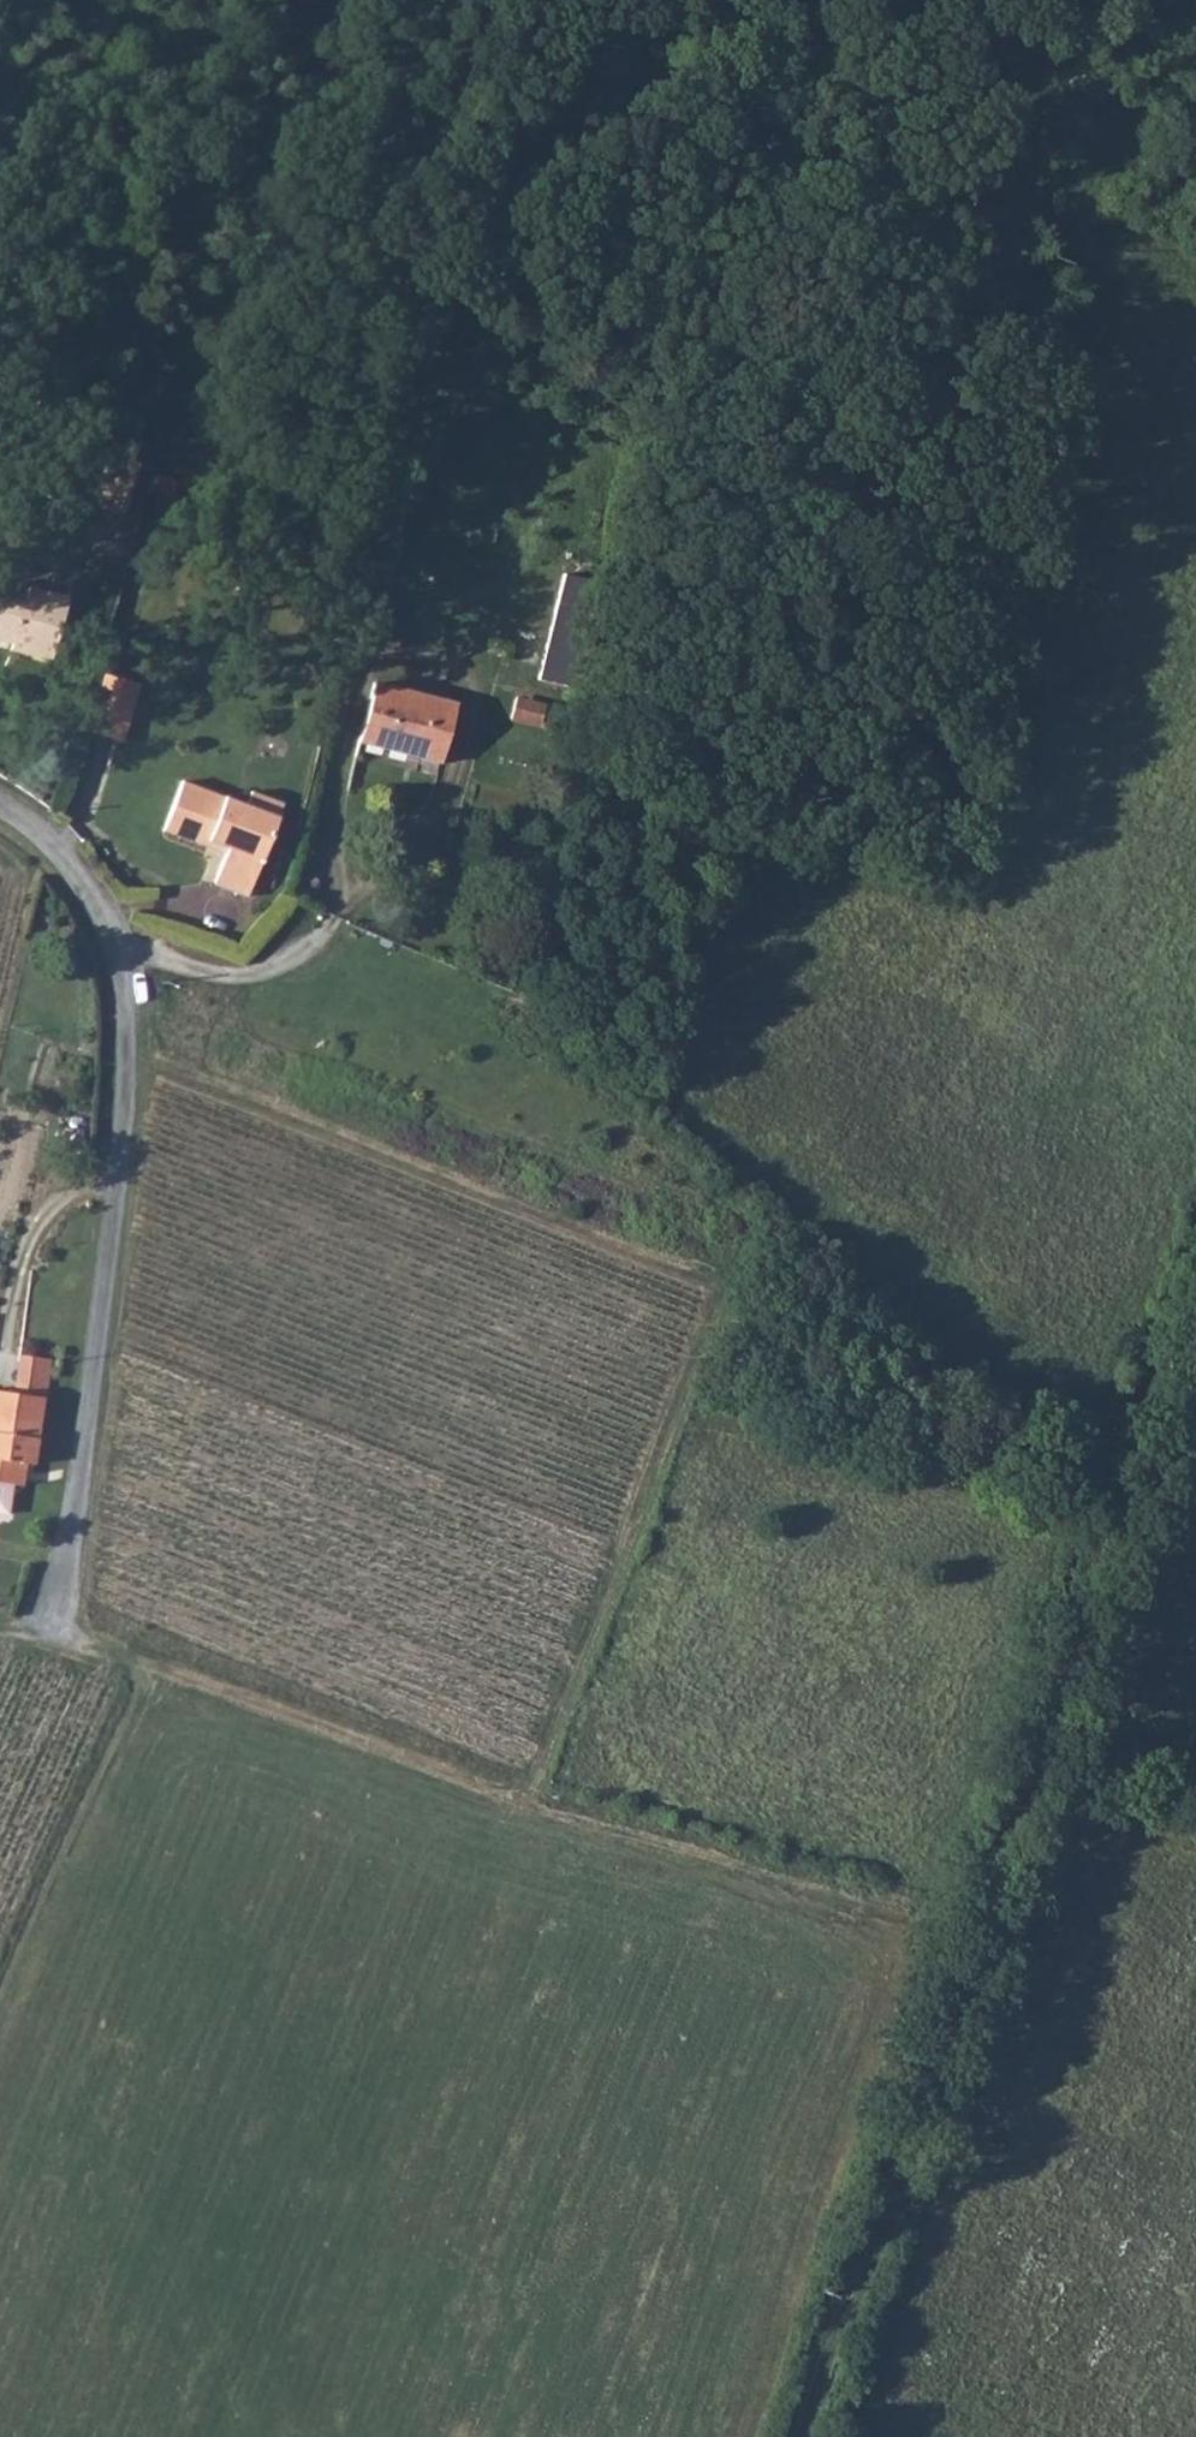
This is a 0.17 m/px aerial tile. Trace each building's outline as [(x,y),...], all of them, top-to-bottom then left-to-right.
[(97,516),(124,521),(135,462),(107,457),(97,516)] [(0,606),(0,641),(19,646),(17,655),(54,664),(70,607),(28,595),(23,612),(0,606)] [(455,704),(371,683),(356,742),(440,763),(455,704)] [(282,804),(249,791),(244,804),(180,780),(162,830),(225,854),(214,885),(248,897),(282,804)] [(15,1356),(8,1396),(35,1400),(40,1401),(47,1362),(15,1356)] [(1,1463),(14,1465),(24,1467),(35,1400),(8,1396),(0,1394),(0,1469),(1,1463)] [(10,1487),(14,1465),(1,1463),(0,1469),(0,1486),(3,1486),(10,1487)]
